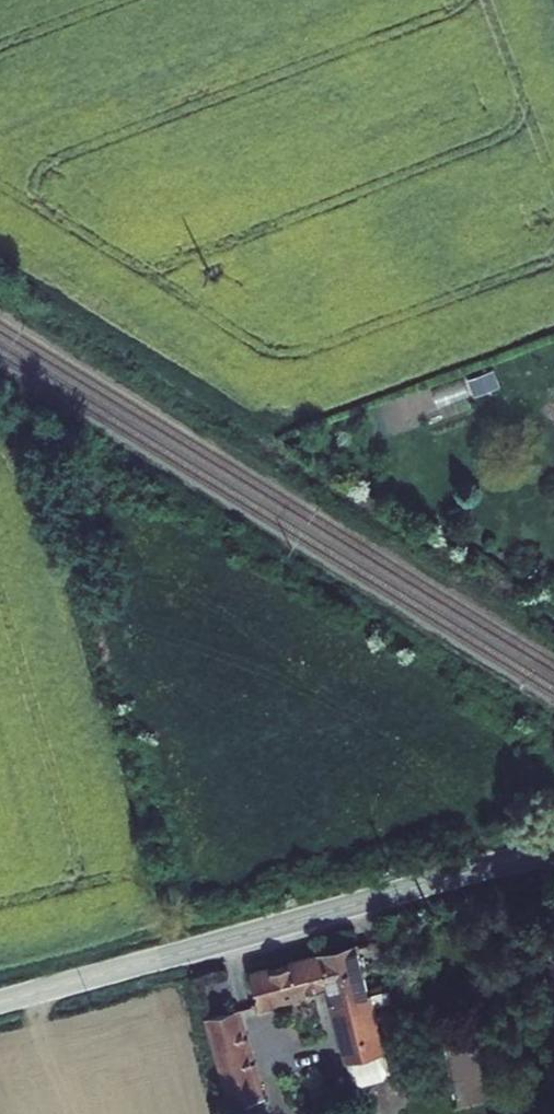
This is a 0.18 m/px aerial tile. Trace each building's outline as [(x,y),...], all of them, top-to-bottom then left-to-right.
[(360,1091),(397,1080),(372,997),(358,950),(255,979),(264,1011),(331,993),(360,1091)] [(266,1106),(240,1018),(214,1025),(239,1112),(266,1106)]
